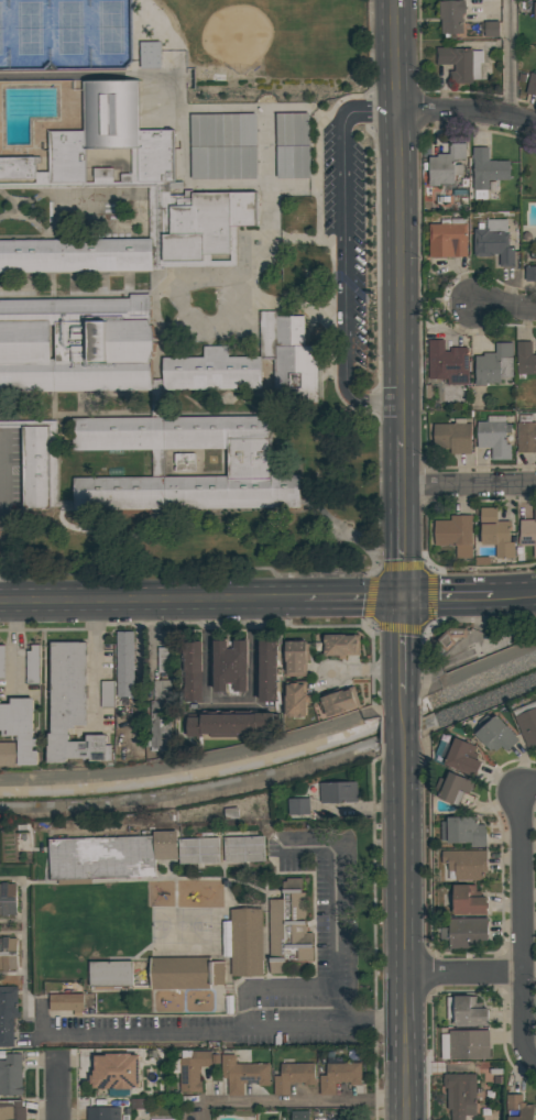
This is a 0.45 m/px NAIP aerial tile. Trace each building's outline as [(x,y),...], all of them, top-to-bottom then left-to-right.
[(440,1),(441,35),(465,35),(464,1),(440,1)] [(499,37),(499,22),(483,22),(484,38),(499,37)] [(140,43),(141,68),(161,68),(161,42),(140,43)] [(436,65),(452,66),(451,82),(482,83),(482,49),(436,48),(436,65)] [(535,96),(535,74),(529,73),(527,95),(535,96)] [(86,185),(84,149),(138,147),(118,187),(148,186),(150,235),(0,241),(0,272),(231,263),(229,225),(257,224),(256,192),(173,195),(171,130),(139,131),(137,80),(83,82),(85,130),(48,132),(50,173),(17,157),(0,158),(0,188),(86,185)] [(257,178),(256,113),(190,114),(191,179),(257,178)] [(309,113),(276,114),(277,179),(309,178),(309,113)] [(429,185),(455,185),(455,175),(463,175),(463,162),(466,162),(466,143),(450,143),(450,155),(429,155),(429,185)] [(510,162),(489,161),(489,148),(474,147),(473,190),(489,191),(489,180),(509,180),(510,162)] [(474,229),(474,258),(499,257),(499,266),(515,266),(515,247),(508,247),(508,220),(486,220),(486,229),(474,229)] [(429,224),(430,258),(468,257),(467,223),(429,224)] [(526,266),(526,282),(535,282),(535,266),(526,266)] [(152,390),(151,294),(130,294),(130,299),(0,300),(0,392),(152,390)] [(272,358),(274,311),(262,311),(260,357),(272,358)] [(304,316),(276,317),(276,344),(305,343),(304,316)] [(444,341),(428,340),(428,379),(447,380),(447,384),(468,385),(468,349),(444,349),(444,341)] [(535,375),(535,355),(532,355),(532,342),(517,342),(517,375),(535,375)] [(476,385),(501,384),(501,378),(513,378),(513,343),(496,343),(496,354),(475,354),(476,385)] [(274,398),(318,399),(318,346),(274,346),(274,398)] [(261,389),(261,356),(228,357),(228,347),(203,347),(203,358),(163,358),(163,390),(261,389)] [(152,417),(164,417),(163,379),(150,379),(152,417)] [(300,508),(300,475),(272,476),(271,416),(73,419),(74,451),(152,450),(152,474),(164,474),(163,450),(227,449),(228,476),(73,478),(73,511),(300,508)] [(478,448),(491,447),(492,460),(510,460),(509,416),(487,417),(487,422),(477,422),(478,448)] [(535,452),(535,423),(531,423),(531,420),(517,420),(517,453),(535,452)] [(49,427),(24,426),(23,508),(57,508),(57,421),(49,421),(49,427)] [(434,424),(434,450),(450,450),(450,454),(472,454),(471,423),(434,424)] [(175,472),(195,472),(195,453),(174,454),(175,472)] [(520,546),(533,545),(533,558),(535,558),(535,507),(534,507),(534,520),(520,520),(520,546)] [(481,545),(496,544),(496,558),(515,558),(514,542),(509,542),(509,521),(498,522),(497,508),(481,508),(481,545)] [(435,546),(456,546),(456,558),(472,557),(472,515),(450,515),(450,521),(435,521),(435,546)] [(116,632),(117,697),(135,697),(133,632),(116,632)] [(324,655),(360,656),(360,635),(325,635),(324,655)] [(215,693),(229,692),(229,684),(235,684),(235,693),(254,692),(253,641),(232,641),(232,640),(214,640),(215,693)] [(260,701),(281,702),(281,642),(261,641),(260,701)] [(185,702),(204,702),(203,692),(208,692),(207,642),(183,642),(185,702)] [(308,677),(309,642),(287,642),(286,676),(308,677)] [(87,643),(51,643),(50,763),(68,763),(68,760),(112,760),(112,745),(107,745),(107,735),(87,735),(87,742),(70,742),(70,727),(87,727),(87,643)] [(28,681),(40,681),(39,645),(27,645),(28,681)] [(172,673),(171,647),(158,648),(158,673),(172,673)] [(170,680),(152,680),(153,711),(144,711),(144,724),(151,724),(151,751),(171,751),(170,680)] [(309,717),(308,683),(286,683),(287,717),(309,717)] [(328,718),(361,706),(354,687),(321,698),(328,718)] [(10,699),(10,704),(0,704),(0,730),(2,730),(2,737),(18,736),(18,743),(0,743),(0,766),(39,766),(39,749),(35,749),(34,699),(10,699)] [(515,709),(527,751),(535,748),(535,703),(515,709)] [(275,714),(188,715),(189,737),(275,735),(275,714)] [(506,753),(520,740),(497,715),(475,735),(493,754),(501,746),(506,753)] [(444,765),(474,778),(481,761),(472,757),(476,746),(456,738),(444,765)] [(470,809),(474,797),(470,795),(474,781),(447,773),(439,799),(470,809)] [(321,804),(358,802),(357,782),(320,783),(321,804)] [(310,799),(289,799),(289,816),(311,815),(310,799)] [(441,818),(441,844),(487,844),(487,825),(476,825),(476,818),(441,818)] [(49,839),(50,880),(156,877),(155,860),(179,859),(178,831),(154,832),(154,836),(49,839)] [(265,861),(265,837),(225,838),(226,863),(265,861)] [(180,839),(180,864),(222,863),(221,838),(180,839)] [(442,851),(442,864),(448,864),(448,871),(455,871),(455,880),(486,880),(486,851),(442,851)] [(270,975),(286,974),(286,962),(313,961),(313,933),(304,933),(303,878),(283,879),(284,899),(269,900),(270,975)] [(17,883),(0,884),(0,915),(17,915),(17,883)] [(487,915),(487,897),(476,897),(475,885),(453,885),(454,915),(487,915)] [(232,977),(264,976),(262,909),(231,910),(231,922),(223,922),(224,957),(232,957),(232,977)] [(488,918),(449,919),(449,949),(474,949),(474,942),(488,941),(488,918)] [(18,969),(17,938),(0,938),(0,969),(18,969)] [(152,990),(209,989),(208,957),(151,958),(152,990)] [(132,961),(89,962),(89,985),(132,985),(132,961)] [(225,962),(210,962),(210,985),(225,985),(225,962)] [(14,1047),(16,988),(0,987),(0,1047),(14,1047)] [(50,994),(49,1012),(84,1012),(84,995),(50,994)] [(447,996),(447,1025),(489,1025),(489,1008),(477,1008),(477,996),(447,996)] [(489,1059),(490,1032),(444,1031),(443,1043),(447,1044),(446,1059),(489,1059)] [(5,1054),(5,1061),(0,1061),(0,1096),(22,1096),(23,1054),(5,1054)] [(138,1089),(137,1055),(93,1055),(93,1089),(138,1089)] [(229,1096),(244,1096),(244,1085),(270,1085),(270,1063),(235,1064),(235,1055),(222,1055),(222,1079),(228,1079),(229,1096)] [(274,1095),(291,1095),(291,1084),(316,1084),(316,1064),(281,1063),(281,1076),(274,1076),(274,1095)] [(327,1064),(327,1075),(320,1075),(320,1095),(339,1095),(339,1084),(362,1084),(361,1063),(327,1064)] [(476,1074),(447,1075),(448,1119),(465,1119),(465,1116),(476,1116),(476,1074)] [(522,1104),(522,1095),(507,1095),(507,1119),(534,1119),(534,1104),(522,1104)] [(25,1101),(0,1101),(0,1119),(25,1119),(25,1101)] [(87,1108),(88,1119),(121,1119),(121,1107),(87,1108)]
